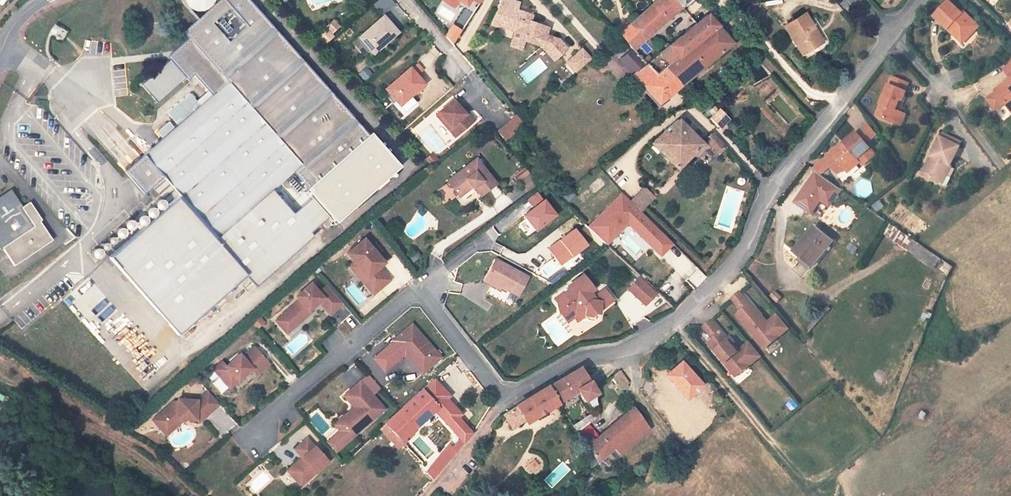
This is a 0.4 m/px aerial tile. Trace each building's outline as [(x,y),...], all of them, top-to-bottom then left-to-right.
[(396,167),(248,0),(183,0),(183,1),(184,4),(186,6),(197,19),(183,32),(188,38),(173,51),(173,58),(141,85),(157,103),(186,78),(188,80),(194,75),(213,97),(176,130),(174,128),(124,172),(144,194),(152,187),(163,177),(176,192),(216,238),(246,212),(254,221),(287,193),(279,184),(292,172),(335,221),(396,167)] [(651,6),(665,21),(681,6),(688,0),(658,0),(651,6)] [(966,40),(979,27),(964,13),(963,15),(950,2),(935,17),(948,30),(949,28),(955,33),(957,32),(966,40)] [(651,6),(631,24),(644,39),(665,21),(651,6)] [(513,9),(506,28),(515,31),(525,35),(523,41),(524,41),(541,48),(553,62),(557,58),(565,51),(565,48),(558,40),(557,41),(545,36),(548,28),(530,22),(532,16),(513,9)] [(805,14),(784,27),(801,55),(820,44),(813,33),(815,31),(805,14)] [(651,60),(646,64),(656,75),(665,68),(717,26),(708,15),(651,60)] [(373,53),(397,32),(383,16),(359,37),(373,53)] [(334,21),(326,27),(331,33),(339,26),(334,21)] [(451,24),(444,36),(454,42),(461,29),(451,24)] [(644,39),(631,24),(619,35),(633,50),(638,45),(644,39)] [(733,43),(717,26),(665,68),(680,86),(733,43)] [(948,30),(962,44),(966,40),(957,32),(955,33),(949,28),(948,30)] [(515,31),(510,46),(521,50),(524,41),(523,41),(525,35),(515,31)] [(638,45),(633,50),(646,64),(651,60),(638,45)] [(591,60),(583,50),(572,59),(581,69),(591,60)] [(680,86),(665,68),(656,75),(646,64),(633,50),(620,60),(658,104),(680,86)] [(1009,75),(1010,73),(1010,57),(1001,65),(1009,75)] [(572,59),(567,63),(576,73),(581,69),(572,59)] [(417,64),(411,69),(416,75),(423,70),(417,64)] [(411,95),(424,84),(416,75),(411,69),(410,68),(386,88),(399,105),(405,112),(417,102),(411,95)] [(879,105),(881,106),(877,117),(895,124),(898,123),(901,116),(900,113),(895,111),(899,100),(902,101),(906,92),(904,92),(908,84),(891,76),(879,105)] [(995,91),(996,92),(1005,103),(1010,110),(1010,79),(995,91)] [(1005,103),(996,92),(988,98),(988,101),(995,109),(997,110),(1005,103)] [(439,113),(436,116),(455,137),(474,121),(467,113),(464,115),(462,112),(462,111),(453,100),(439,113)] [(719,129),(728,119),(719,110),(718,112),(713,107),(710,111),(714,116),(711,119),(719,129)] [(901,116),(898,123),(895,124),(901,127),(905,115),(900,113),(901,116)] [(516,115),(508,122),(497,131),(506,141),(517,132),(524,125),(516,115)] [(677,170),(703,144),(678,119),(651,143),(677,170)] [(868,124),(857,133),(866,143),(877,134),(868,124)] [(430,125),(417,136),(435,156),(447,145),(430,125)] [(862,166),(876,155),(866,143),(857,133),(857,132),(844,143),(846,146),(843,148),(841,145),(840,144),(830,152),(831,154),(824,160),(828,164),(836,173),(839,174),(844,169),(847,173),(860,163),(862,166)] [(723,158),(729,152),(712,133),(706,139),(723,158)] [(943,133),(941,137),(959,147),(962,142),(943,133)] [(928,162),(923,174),(939,182),(947,186),(951,178),(946,176),(951,165),(959,147),(941,137),(931,156),(933,157),(930,163),(928,162)] [(432,154),(426,159),(432,167),(439,161),(432,154)] [(441,188),(450,200),(457,195),(470,185),(473,188),(474,187),(481,196),(496,184),(477,158),(447,181),(447,183),(441,188)] [(822,162),(813,169),(817,171),(818,172),(825,166),(822,162)] [(818,172),(817,171),(795,202),(811,214),(820,201),(829,207),(842,189),(818,172)] [(163,177),(152,187),(156,192),(165,202),(176,192),(163,177)] [(7,197),(9,199),(14,196),(4,181),(0,184),(0,201),(7,197)] [(473,188),(470,185),(457,195),(460,198),(473,188)] [(644,186),(630,201),(641,211),(655,197),(644,186)] [(14,266),(29,256),(27,253),(35,247),(38,250),(52,240),(40,221),(42,220),(29,202),(22,207),(14,196),(9,199),(7,197),(0,201),(0,249),(1,249),(2,248),(14,266)] [(177,198),(109,257),(178,335),(246,276),(177,198)] [(879,200),(872,206),(877,213),(884,207),(879,200)] [(902,232),(892,224),(885,234),(896,241),(902,232)] [(811,267),(832,242),(814,227),(794,252),(802,259),(811,267)] [(902,232),(896,241),(934,268),(941,259),(902,232)] [(364,239),(346,253),(354,262),(367,277),(362,281),(373,294),(390,280),(379,267),(384,263),(376,254),(371,248),(364,239)] [(375,245),(371,248),(376,254),(380,251),(375,245)] [(35,247),(27,253),(29,256),(38,250),(35,247)] [(499,287),(517,296),(527,277),(495,259),(485,276),(501,284),(499,287)] [(802,259),(800,261),(810,269),(811,267),(802,259)] [(354,262),(349,266),(362,281),(367,277),(354,262)] [(592,300),(588,294),(594,289),(583,275),(569,286),(570,288),(564,293),(566,297),(558,303),(563,309),(560,312),(568,322),(575,317),(578,321),(580,319),(585,316),(591,317),(595,314),(596,313),(599,314),(600,310),(601,300),(597,295),(592,300)] [(485,276),(483,281),(498,289),(499,287),(501,284),(485,276)] [(312,282),(318,288),(324,283),(319,277),(312,282)] [(639,278),(628,289),(645,305),(656,293),(639,278)] [(299,300),(279,318),(286,325),(293,319),(297,325),(311,313),(309,311),(309,307),(312,305),(316,305),(319,302),(330,314),(343,303),(327,285),(319,293),(310,283),(296,296),(299,300)] [(605,289),(597,295),(601,300),(600,310),(613,300),(605,289)] [(755,311),(739,292),(732,299),(742,311),(736,315),(759,342),(763,339),(768,345),(776,339),(789,329),(777,315),(767,323),(761,316),(760,317),(755,311)] [(777,292),(772,298),(775,301),(781,296),(777,292)] [(564,293),(556,299),(558,303),(566,297),(564,293)] [(250,322),(257,329),(264,322),(258,315),(250,322)] [(276,321),(287,334),(297,325),(293,319),(286,325),(279,318),(276,321)] [(711,321),(703,327),(713,339),(708,343),(730,370),(734,367),(739,374),(760,357),(749,343),(739,351),(733,344),(731,345),(726,339),(711,321)] [(412,324),(393,342),(411,362),(412,360),(415,363),(417,361),(426,371),(441,357),(412,324)] [(764,349),(769,355),(781,345),(776,339),(768,345),(763,339),(759,342),(764,349)] [(215,370),(231,389),(253,370),(265,359),(255,348),(243,358),(241,355),(227,367),(223,362),(215,370)] [(265,359),(253,370),(258,375),(270,365),(265,359)] [(412,360),(411,362),(422,374),(426,371),(417,361),(415,363),(412,360)] [(687,399),(702,385),(682,362),(669,373),(675,380),(673,382),(678,388),(687,399)] [(516,406),(504,414),(512,428),(526,420),(526,421),(538,414),(544,410),(577,390),(592,413),(573,426),(577,433),(588,424),(599,416),(596,404),(594,393),(580,367),(516,406)] [(734,367),(730,370),(736,377),(739,374),(734,367)] [(619,370),(611,377),(620,390),(628,384),(619,370)] [(675,380),(669,373),(667,375),(673,382),(675,380)] [(368,375),(360,382),(372,396),(380,389),(368,375)] [(360,382),(344,396),(354,408),(357,412),(341,425),(346,431),(342,434),(347,441),(384,410),(372,396),(360,382)] [(678,388),(675,390),(684,401),(687,399),(678,388)] [(422,390),(385,424),(401,441),(410,432),(435,411),(449,425),(456,417),(454,416),(442,402),(435,394),(430,399),(422,390)] [(209,392),(202,397),(213,410),(220,405),(209,392)] [(175,402),(153,421),(160,428),(168,422),(171,425),(178,419),(185,420),(197,421),(199,423),(213,410),(202,397),(198,401),(178,400),(178,402),(175,402)] [(442,402),(454,416),(461,410),(449,397),(442,402)] [(624,407),(628,413),(599,437),(588,424),(577,433),(597,463),(613,448),(620,455),(650,429),(630,402),(624,407)] [(357,412),(354,408),(334,425),(339,431),(342,434),(346,431),(341,425),(357,412)] [(168,422),(160,428),(166,436),(185,420),(178,419),(171,425),(168,422)] [(461,440),(465,442),(471,435),(462,425),(453,432),(461,440)] [(342,434),(339,431),(326,442),(334,452),(347,441),(342,434)] [(410,432),(401,441),(403,443),(413,435),(410,432)] [(305,439),(293,450),(299,456),(302,454),(303,456),(301,458),(286,471),(299,486),(326,462),(305,439)] [(442,459),(447,463),(450,459),(445,455),(442,459)] [(432,468),(429,470),(422,461),(411,470),(418,480),(420,478),(427,486),(433,480),(447,463),(442,459),(434,470),(432,468)]
